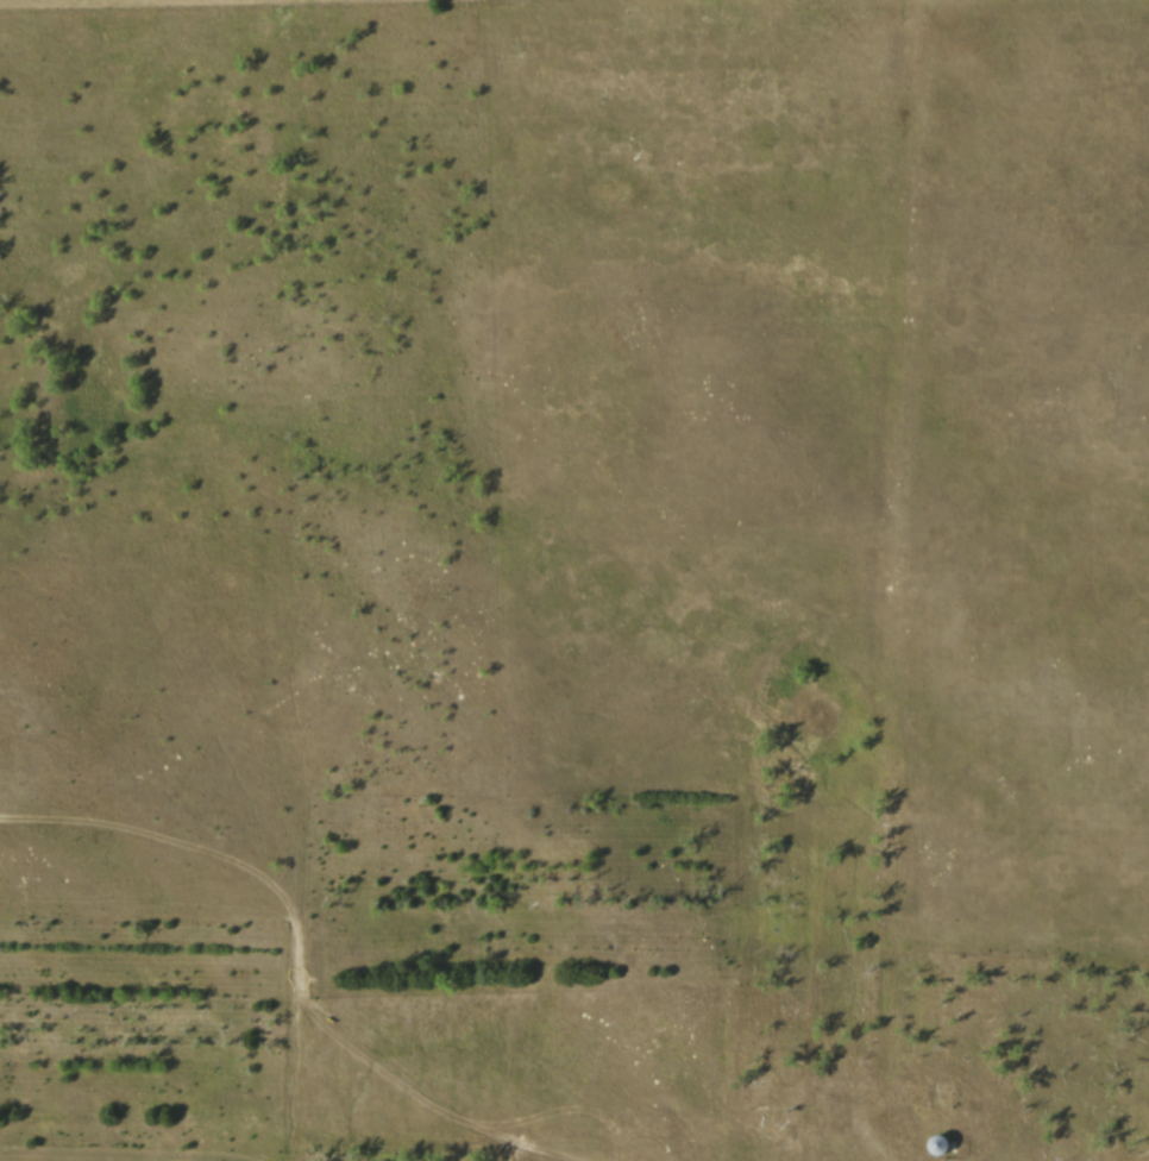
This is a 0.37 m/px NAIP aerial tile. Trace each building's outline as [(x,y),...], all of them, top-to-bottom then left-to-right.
[(1130,621),(1130,601),(1116,601),(1116,621),(1130,621)] [(946,1135),(923,1135),(923,1153),(946,1153),(946,1135)]
